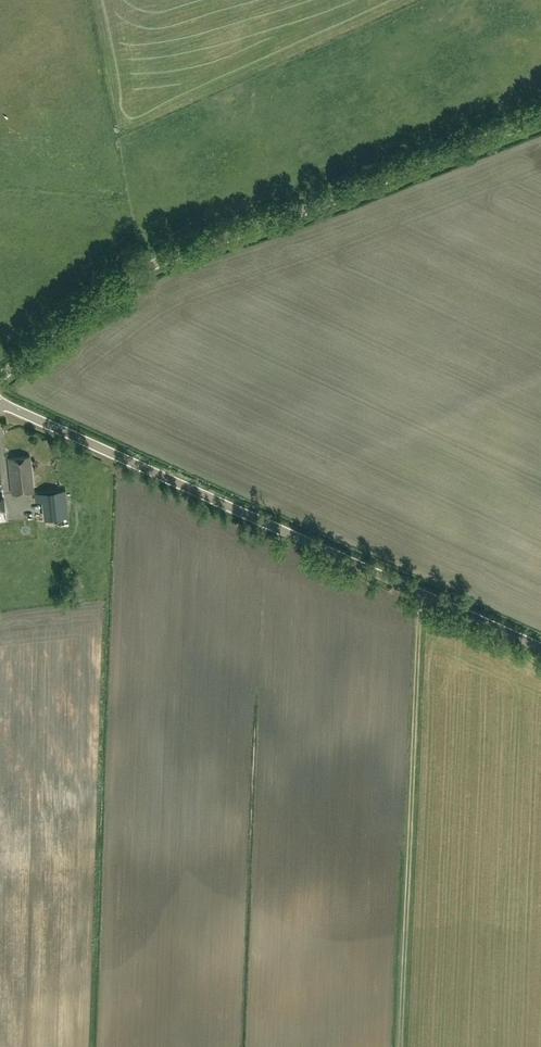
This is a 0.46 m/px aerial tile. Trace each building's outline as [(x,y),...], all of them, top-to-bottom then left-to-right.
[(6,459),(10,493),(32,491),(29,467),(32,467),(32,461),(28,462),(28,457),(6,459)] [(64,490),(42,492),(33,493),(34,503),(43,502),(44,518),(66,516),(64,490)]
